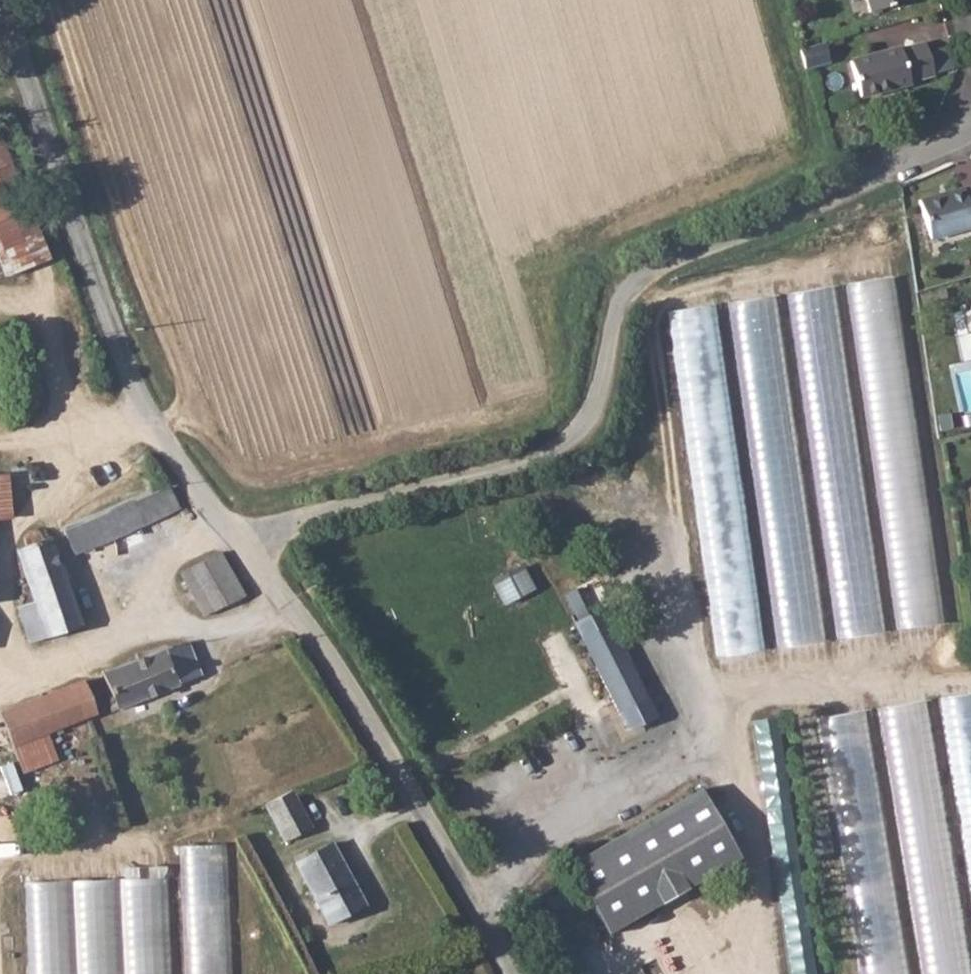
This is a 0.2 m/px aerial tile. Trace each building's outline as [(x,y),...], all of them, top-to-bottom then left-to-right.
[(870,11),(908,0),(867,0),(870,11)] [(823,42),(799,48),(804,67),(828,61),(823,42)] [(900,46),(850,60),(860,96),(910,83),(909,80),(934,73),(925,42),(901,49),(900,46)] [(1,276),(46,261),(15,162),(0,167),(0,273),(1,276)] [(919,198),(930,237),(970,226),(970,186),(964,188),(964,187),(919,198)] [(719,304),(678,309),(690,419),(715,416),(716,430),(691,433),(698,505),(705,504),(704,490),(739,487),(719,304)] [(960,309),(965,332),(970,331),(970,306),(960,309)] [(898,629),(946,622),(903,324),(887,333),(894,384),(876,394),(862,387),(868,430),(835,415),(833,411),(838,445),(821,437),(833,412),(806,416),(812,458),(797,430),(800,444),(777,448),(780,455),(770,460),(755,462),(762,514),(775,487),(818,481),(824,526),(835,524),(846,530),(870,517),(830,522),(827,503),(879,495),(898,629)] [(15,518),(12,473),(0,474),(0,519),(15,518)] [(175,508),(166,485),(64,531),(72,553),(175,508)] [(23,546),(14,548),(33,602),(16,607),(29,642),(78,626),(49,538),(39,540),(37,535),(33,531),(28,531),(24,533),(22,538),(23,546)] [(723,654),(766,649),(753,543),(710,548),(723,654)] [(829,556),(839,637),(886,631),(877,551),(829,556)] [(215,553),(177,572),(201,615),(242,595),(215,553)] [(493,580),(507,605),(538,587),(524,563),(493,580)] [(782,645),(825,641),(819,573),(775,577),(782,645)] [(596,612),(583,587),(563,595),(632,727),(661,712),(610,606),(596,612)] [(110,710),(196,675),(181,641),(102,674),(112,701),(107,703),(110,710)] [(0,712),(0,721),(19,772),(54,759),(44,733),(93,714),(90,707),(94,705),(92,699),(87,700),(80,681),(0,712)] [(952,728),(970,726),(970,693),(947,695),(948,716),(951,716),(952,728)] [(871,710),(829,716),(865,973),(908,973),(871,710)] [(703,787),(572,862),(610,929),(742,854),(703,787)] [(287,791),(261,805),(281,841),(307,827),(287,791)] [(326,843),(292,861),(324,922),(360,904),(326,843)] [(185,973),(232,973),(231,845),(185,845),(185,973)] [(173,875),(58,878),(58,881),(30,882),(32,973),(176,973),(173,875)]
